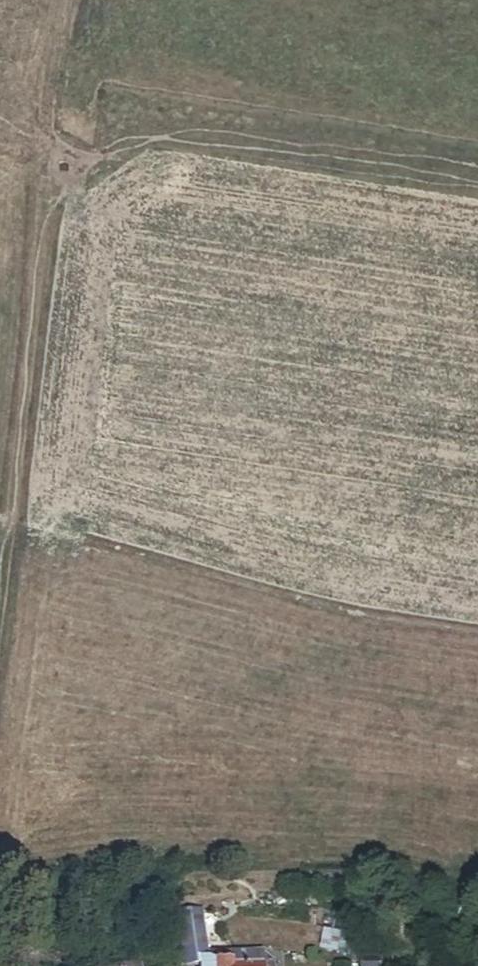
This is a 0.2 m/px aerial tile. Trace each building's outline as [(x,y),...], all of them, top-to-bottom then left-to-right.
[(205,965),(210,955),(208,908),(179,912),(184,965),(192,965),(205,965)] [(340,933),(323,931),(321,950),(338,952),(340,933)] [(205,965),(276,965),(276,962),(272,948),(234,952),(232,957),(217,958),(210,955),(205,965)] [(361,965),(381,965),(381,950),(361,951),(361,965)] [(131,951),(90,958),(92,965),(133,965),(131,951)]
